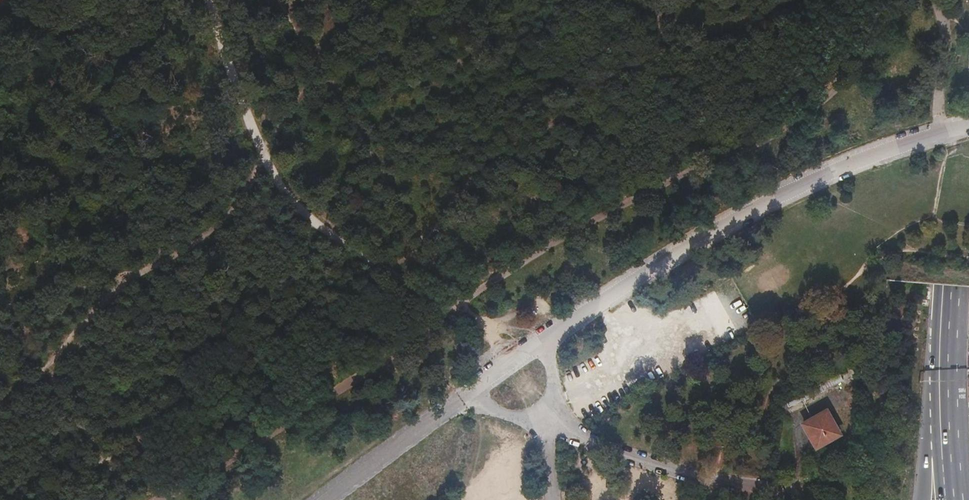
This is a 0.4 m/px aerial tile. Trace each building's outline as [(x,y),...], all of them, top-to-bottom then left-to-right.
[(865,377),(860,365),(850,369),(856,381),(865,377)] [(805,383),(801,375),(798,377),(797,375),(789,380),(789,382),(786,383),(790,390),(805,383)] [(843,381),(840,375),(802,394),(805,400),(843,381)] [(802,400),(799,395),(786,402),(788,407),(802,400)] [(799,424),(815,451),(843,436),(830,412),(829,413),(826,408),(799,424)] [(566,464),(570,465),(576,463),(575,461),(577,456),(574,452),(571,450),(566,452),(565,456),(567,461),(566,464)]
